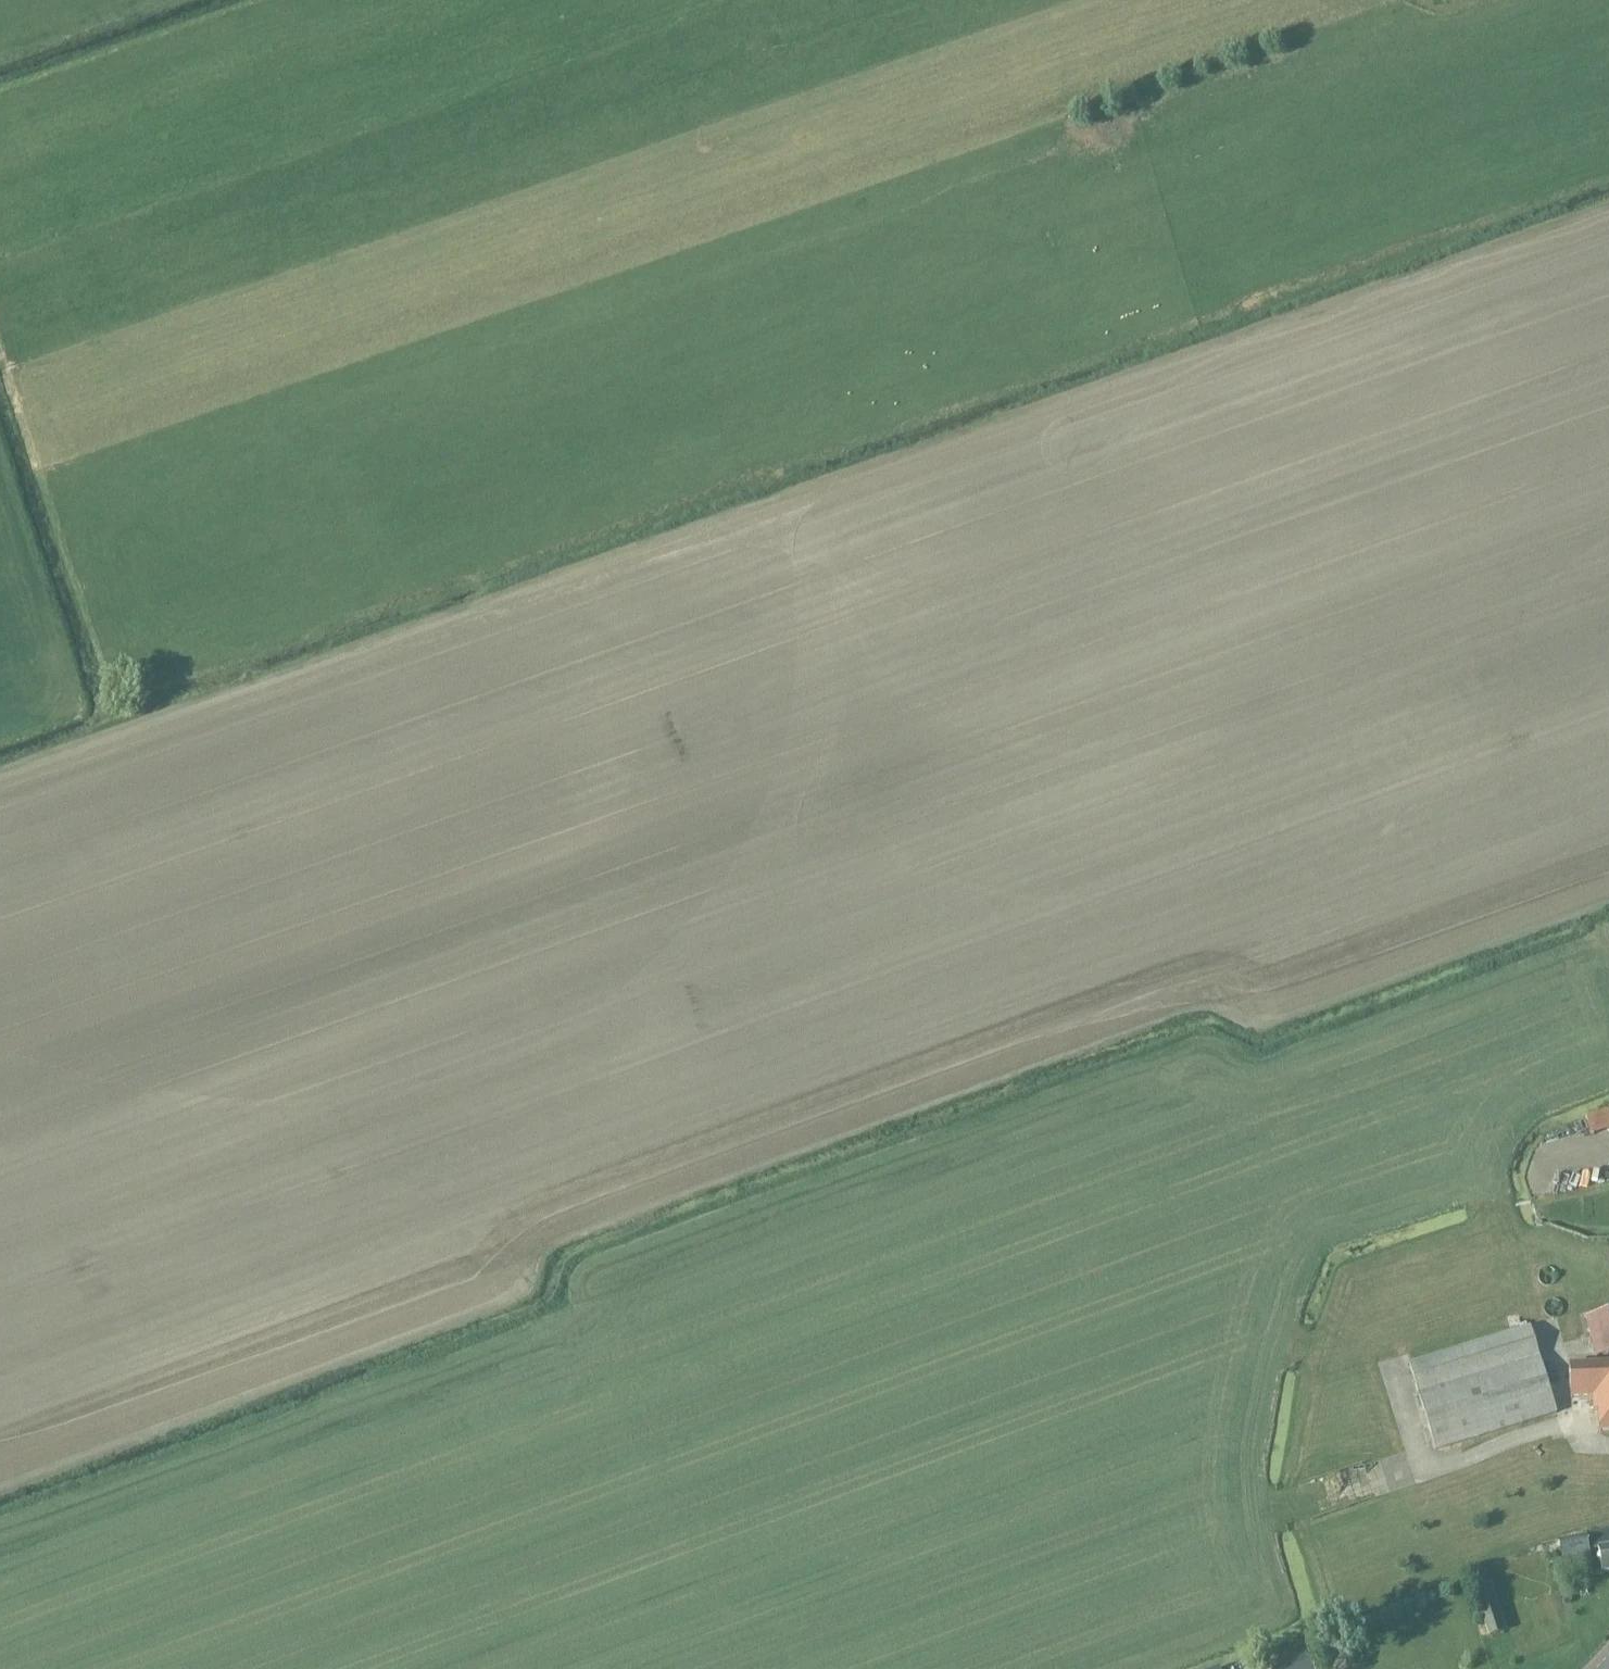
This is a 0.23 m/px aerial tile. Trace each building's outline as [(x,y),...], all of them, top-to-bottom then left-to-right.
[(1590,1337),(1595,1363),(1569,1364),(1571,1399),(1591,1399),(1593,1412),(1597,1412),(1598,1431),(1608,1430),(1608,1312),(1586,1318),(1590,1337)] [(1530,1326),(1409,1364),(1436,1451),(1556,1414),(1530,1326)] [(1558,1539),(1561,1555),(1563,1565),(1591,1560),(1589,1550),(1597,1549),(1602,1571),(1608,1570),(1608,1530),(1558,1539)] [(1490,1635),(1506,1630),(1486,1571),(1470,1576),(1490,1635)] [(1271,1668),(1312,1668),(1306,1651),(1270,1664),(1271,1668)]
